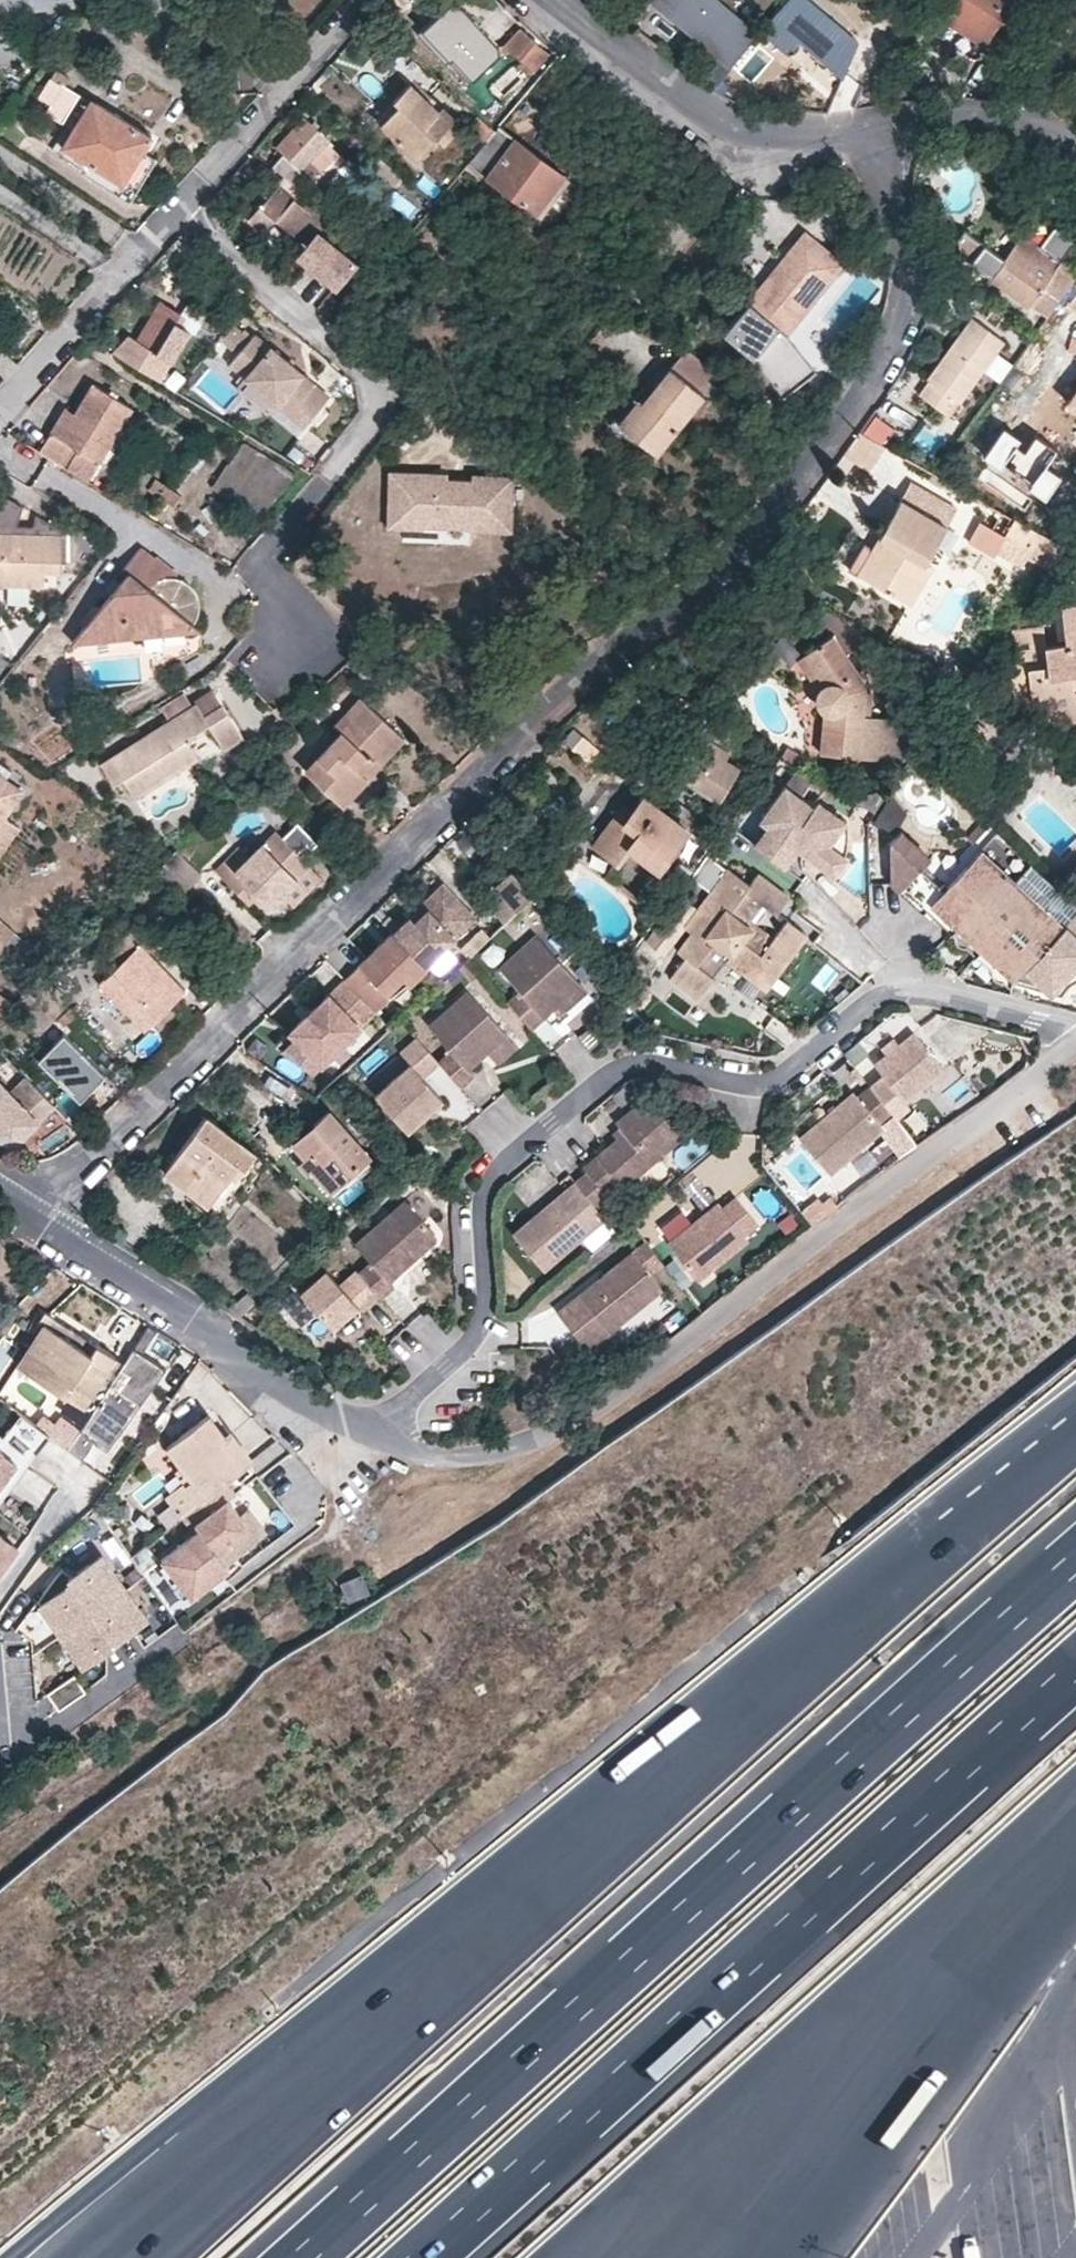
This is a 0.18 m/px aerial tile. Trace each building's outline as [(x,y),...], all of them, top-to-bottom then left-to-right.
[(670,19),(676,13),(662,0),(658,0),(654,5),(670,19)] [(723,0),(662,0),(676,13),(670,19),(713,55),(731,34),(748,49),(762,33),(763,31),(723,0)] [(808,0),(790,0),(763,31),(762,33),(788,54),(822,13),(813,5),(808,0)] [(945,17),(944,23),(985,46),(1013,0),(955,0),(945,17)] [(497,43),(470,14),(462,20),(448,5),(417,31),(447,64),(449,62),(469,83),(503,52),(497,43)] [(529,68),(545,49),(513,22),(498,42),(529,68)] [(1075,32),(1066,46),(1075,53),(1075,33),(1075,32)] [(731,34),(713,55),(714,57),(730,70),(748,49),(731,34)] [(716,86),(730,70),(714,57),(701,72),(716,86)] [(57,68),(52,77),(65,84),(70,76),(57,68)] [(80,93),(65,84),(52,77),(40,95),(28,88),(23,100),(40,111),(42,109),(64,121),(80,93)] [(380,125),(416,159),(451,121),(412,83),(395,100),(398,105),(380,125)] [(92,101),(63,144),(123,180),(142,151),(150,136),(92,101)] [(466,105),(456,115),(484,139),(493,128),(466,105)] [(312,177),(315,180),(333,197),(357,168),(327,143),(329,139),(303,116),(276,147),(283,152),(312,177)] [(512,137),(485,175),(541,218),(569,179),(517,140),(512,137)] [(707,152),(695,143),(689,152),(700,160),(707,152)] [(154,160),(142,151),(123,180),(137,189),(154,160)] [(312,177),(283,152),(271,166),(300,191),(312,177)] [(274,223),(304,251),(318,235),(332,219),(320,208),(312,216),(278,186),(258,208),(274,223)] [(274,223),(258,208),(247,222),(263,235),(274,223)] [(1055,226),(1040,247),(1060,261),(1075,241),(1055,226)] [(1001,258),(965,231),(950,250),(986,277),(1001,258)] [(986,277),(1027,306),(1060,261),(1040,247),(1020,232),(1001,258),(986,277)] [(841,263),(805,233),(749,302),(786,332),(841,263)] [(355,266),(318,235),(304,251),(298,259),(335,290),(355,266)] [(135,340),(157,353),(175,322),(180,313),(159,300),(135,340)] [(786,332),(749,302),(725,333),(761,363),(786,332)] [(919,394),(948,417),(1003,342),(970,317),(934,364),(926,377),(929,381),(919,394)] [(171,361),(189,330),(175,322),(157,353),(135,340),(128,336),(113,352),(156,378),(171,361)] [(813,369),(786,332),(761,363),(783,392),(813,369)] [(307,426),(330,398),(255,335),(232,363),(250,378),(307,426)] [(617,423),(657,455),(704,395),(699,390),(715,370),(684,346),(640,403),(634,399),(617,423)] [(109,376),(77,414),(58,434),(54,430),(38,449),(49,457),(71,471),(92,446),(101,454),(120,432),(143,405),(109,376)] [(54,430),(58,434),(77,414),(72,410),(54,430)] [(869,471),(887,446),(861,431),(845,453),(869,471)] [(1019,443),(1004,433),(985,461),(1000,471),(1004,465),(1033,485),(1028,493),(1047,505),(1064,481),(1046,469),(1057,453),(1036,439),(1024,456),(1015,449),(1019,443)] [(238,444),(217,486),(262,508),(282,466),(238,444)] [(391,471),(390,492),(389,527),(424,528),(424,525),(472,526),(472,529),(513,530),(515,474),(474,473),(474,479),(449,478),(449,473),(391,471)] [(956,505),(912,479),(900,498),(945,524),(956,505)] [(33,525),(18,524),(22,506),(6,498),(0,506),(0,586),(43,587),(45,571),(62,571),(63,530),(36,515),(33,525)] [(877,537),(885,543),(866,579),(902,600),(924,562),(945,524),(900,498),(899,501),(888,520),(877,537)] [(888,520),(899,501),(894,498),(883,517),(888,520)] [(995,552),(1020,565),(1026,556),(1049,567),(1064,546),(1013,517),(1004,534),(995,552)] [(995,552),(1004,534),(978,520),(966,542),(992,556),(995,552)] [(885,543),(877,537),(857,573),(866,579),(885,543)] [(130,570),(72,641),(151,633),(199,628),(192,622),(198,613),(200,607),(200,600),(196,594),(191,586),(178,574),(157,555),(155,557),(141,546),(125,566),(130,570)] [(934,568),(924,562),(902,600),(913,607),(934,568)] [(1062,606),(1065,641),(1075,640),(1075,605),(1062,606)] [(1043,639),(1041,626),(1012,629),(1013,642),(1043,639)] [(816,707),(822,711),(818,752),(883,758),(887,717),(870,715),(865,715),(865,692),(865,685),(832,635),(804,654),(822,682),(816,689),(813,697),(814,701),(816,707)] [(1072,675),(1075,675),(1075,640),(1065,641),(1043,644),(1043,639),(1013,642),(1016,676),(1028,675),(1032,709),(1034,725),(1075,719),(1075,689),(1073,689),(1072,675)] [(816,689),(822,682),(804,654),(797,658),(816,689)] [(1032,709),(1028,675),(1016,676),(1019,710),(1032,709)] [(397,732),(358,696),(334,723),(341,728),(304,769),(337,799),(352,783),(359,788),(368,779),(356,769),(369,754),(373,758),(397,732)] [(204,716),(198,703),(101,763),(112,784),(123,777),(135,797),(199,758),(186,738),(208,725),(224,749),(243,736),(223,704),(204,716)] [(739,766),(727,756),(740,733),(692,704),(681,721),(687,746),(671,772),(718,801),(739,766)] [(368,779),(405,739),(397,732),(373,758),(369,754),(356,769),(368,779)] [(18,826),(4,816),(22,789),(0,774),(0,852),(18,826)] [(758,820),(767,827),(753,844),(778,864),(792,847),(825,873),(828,871),(835,865),(839,856),(842,833),(840,825),(812,801),(810,805),(782,782),(763,806),(758,812),(758,820)] [(344,805),(359,788),(352,783),(337,799),(344,805)] [(618,863),(629,851),(657,871),(689,827),(643,792),(619,823),(612,816),(591,842),(614,860),(618,863)] [(889,830),(907,813),(894,798),(875,815),(889,830)] [(886,880),(918,910),(932,896),(1012,977),(1038,982),(1053,996),(1075,973),(1075,930),(970,830),(932,870),(896,834),(886,844),(886,880)] [(309,864),(278,831),(250,857),(238,846),(215,869),(237,892),(245,886),(256,898),(266,908),(285,888),(309,864)] [(196,868),(173,841),(149,865),(171,890),(196,868)] [(320,875),(309,864),(285,888),(296,898),(320,875)] [(769,941),(742,921),(758,899),(776,912),(788,895),(757,872),(748,884),(726,867),(696,908),(678,895),(644,940),(661,953),(681,926),(690,932),(676,951),(684,957),(670,976),(698,996),(726,958),(766,988),(806,935),(785,919),(769,941)] [(425,905),(436,915),(450,901),(468,919),(473,914),(441,879),(406,912),(412,918),(425,905)] [(506,921),(533,897),(522,884),(495,909),(506,921)] [(248,905),(256,898),(245,886),(237,892),(248,905)] [(422,964),(468,919),(450,901),(436,915),(425,905),(412,918),(406,912),(395,923),(385,912),(379,919),(389,928),(422,964)] [(0,919),(0,938),(4,942),(13,930),(0,919)] [(112,971),(100,984),(145,1029),(185,988),(151,953),(140,943),(150,935),(138,924),(101,960),(112,971)] [(422,964),(389,928),(343,979),(375,1010),(422,964)] [(151,953),(159,943),(150,935),(140,943),(151,953)] [(577,985),(532,935),(516,949),(496,968),(516,990),(504,1002),(529,1029),(551,1009),(577,985)] [(46,1027),(70,1001),(40,974),(17,1001),(46,1027)] [(316,1073),(375,1010),(343,979),(292,1034),(298,1039),(294,1043),(288,1038),(279,1048),(316,1073)] [(583,992),(577,985),(551,1009),(555,1013),(561,1007),(563,1009),(583,992)] [(504,1034),(465,991),(459,997),(426,1026),(449,1051),(436,1062),(437,1063),(458,1087),(470,1076),(465,1070),(476,1059),(476,1053),(481,1049),(484,1052),(503,1035),(504,1034)] [(105,1070),(65,1030),(40,1054),(80,1095),(105,1070)] [(903,1099),(942,1066),(911,1030),(896,1043),(885,1052),(872,1063),(881,1073),(903,1099)] [(495,1065),(515,1047),(504,1034),(503,1035),(484,1052),(495,1065)] [(885,1052),(896,1043),(891,1036),(879,1046),(885,1052)] [(436,1062),(415,1038),(398,1053),(408,1065),(373,1097),(405,1133),(441,1100),(421,1078),(437,1063),(436,1062)] [(859,1040),(844,1053),(854,1065),(869,1052),(859,1040)] [(55,1101),(27,1073),(12,1089),(0,1077),(0,1127),(24,1131),(55,1101)] [(903,1099),(881,1073),(868,1084),(893,1113),(897,1118),(910,1107),(903,1099)] [(893,1113),(868,1084),(856,1095),(851,1090),(800,1134),(833,1172),(885,1128),(881,1124),(893,1113)] [(680,1137),(645,1096),(614,1122),(623,1133),(582,1167),(586,1171),(604,1193),(617,1183),(621,1187),(680,1137)] [(330,1189),(367,1155),(329,1111),(293,1142),(306,1156),(303,1159),(330,1189)] [(165,1172),(208,1202),(238,1162),(245,1166),(255,1151),(206,1115),(165,1172)] [(680,1182),(704,1207),(723,1189),(699,1163),(680,1182)] [(604,1193),(586,1171),(512,1235),(543,1271),(604,1218),(595,1207),(607,1197),(604,1193)] [(803,1210),(814,1224),(839,1203),(832,1195),(824,1201),(820,1196),(803,1210)] [(696,1280),(745,1239),(740,1234),(754,1222),(732,1196),(718,1207),(714,1203),(665,1243),(696,1280)] [(434,1236),(402,1201),(354,1244),(370,1262),(357,1274),(377,1297),(379,1299),(393,1287),(388,1282),(412,1260),(410,1257),(418,1250),(423,1251),(434,1241),(434,1236)] [(660,1264),(643,1243),(628,1255),(646,1276),(660,1264)] [(423,1251),(418,1250),(410,1257),(412,1260),(423,1251)] [(587,1352),(658,1292),(646,1276),(628,1255),(556,1316),(587,1352)] [(377,1297),(357,1274),(355,1272),(339,1286),(324,1270),(297,1294),(331,1331),(357,1307),(361,1311),(377,1297)] [(95,1343),(90,1351),(50,1326),(55,1317),(49,1312),(17,1361),(83,1404),(115,1356),(95,1343)] [(90,1351),(95,1343),(55,1317),(50,1326),(90,1351)] [(133,1347),(124,1361),(92,1410),(80,1429),(113,1450),(166,1368),(133,1347)] [(124,1361),(115,1356),(83,1404),(92,1410),(124,1361)] [(213,1411),(167,1446),(194,1482),(205,1496),(225,1480),(252,1459),(232,1435),(213,1411)] [(26,1416),(9,1438),(32,1456),(49,1434),(26,1416)] [(232,1435),(252,1459),(257,1455),(238,1430),(232,1435)] [(18,1461),(0,1486),(0,1503),(32,1456),(9,1438),(0,1432),(0,1448),(18,1461)] [(18,1461),(0,1448),(0,1486),(18,1461)] [(41,1504),(48,1482),(26,1475),(19,1496),(41,1504)] [(197,1530),(159,1561),(190,1599),(221,1574),(218,1570),(224,1565),(254,1541),(237,1518),(239,1513),(228,1498),(235,1492),(225,1480),(205,1496),(181,1515),(191,1528),(193,1525),(197,1530)] [(181,1515),(205,1496),(194,1482),(188,1486),(184,1482),(166,1496),(181,1515)] [(254,1541),(264,1533),(247,1509),(239,1513),(237,1518),(254,1541)] [(0,1533),(0,1573),(19,1546),(0,1533)] [(92,1611),(123,1589),(100,1554),(72,1574),(62,1566),(45,1589),(51,1595),(71,1581),(92,1611)] [(154,1565),(148,1557),(136,1566),(141,1574),(154,1565)] [(230,1574),(224,1565),(218,1570),(221,1574),(224,1579),(230,1574)] [(366,1591),(360,1576),(342,1583),(348,1599),(366,1591)] [(62,1632),(92,1611),(71,1581),(51,1595),(45,1589),(38,1599),(62,1632)] [(123,1589),(92,1611),(112,1639),(143,1617),(123,1589)] [(112,1639),(92,1611),(62,1632),(83,1663),(114,1641),(112,1639)] [(87,1689),(75,1672),(48,1691),(60,1708),(87,1689)]
